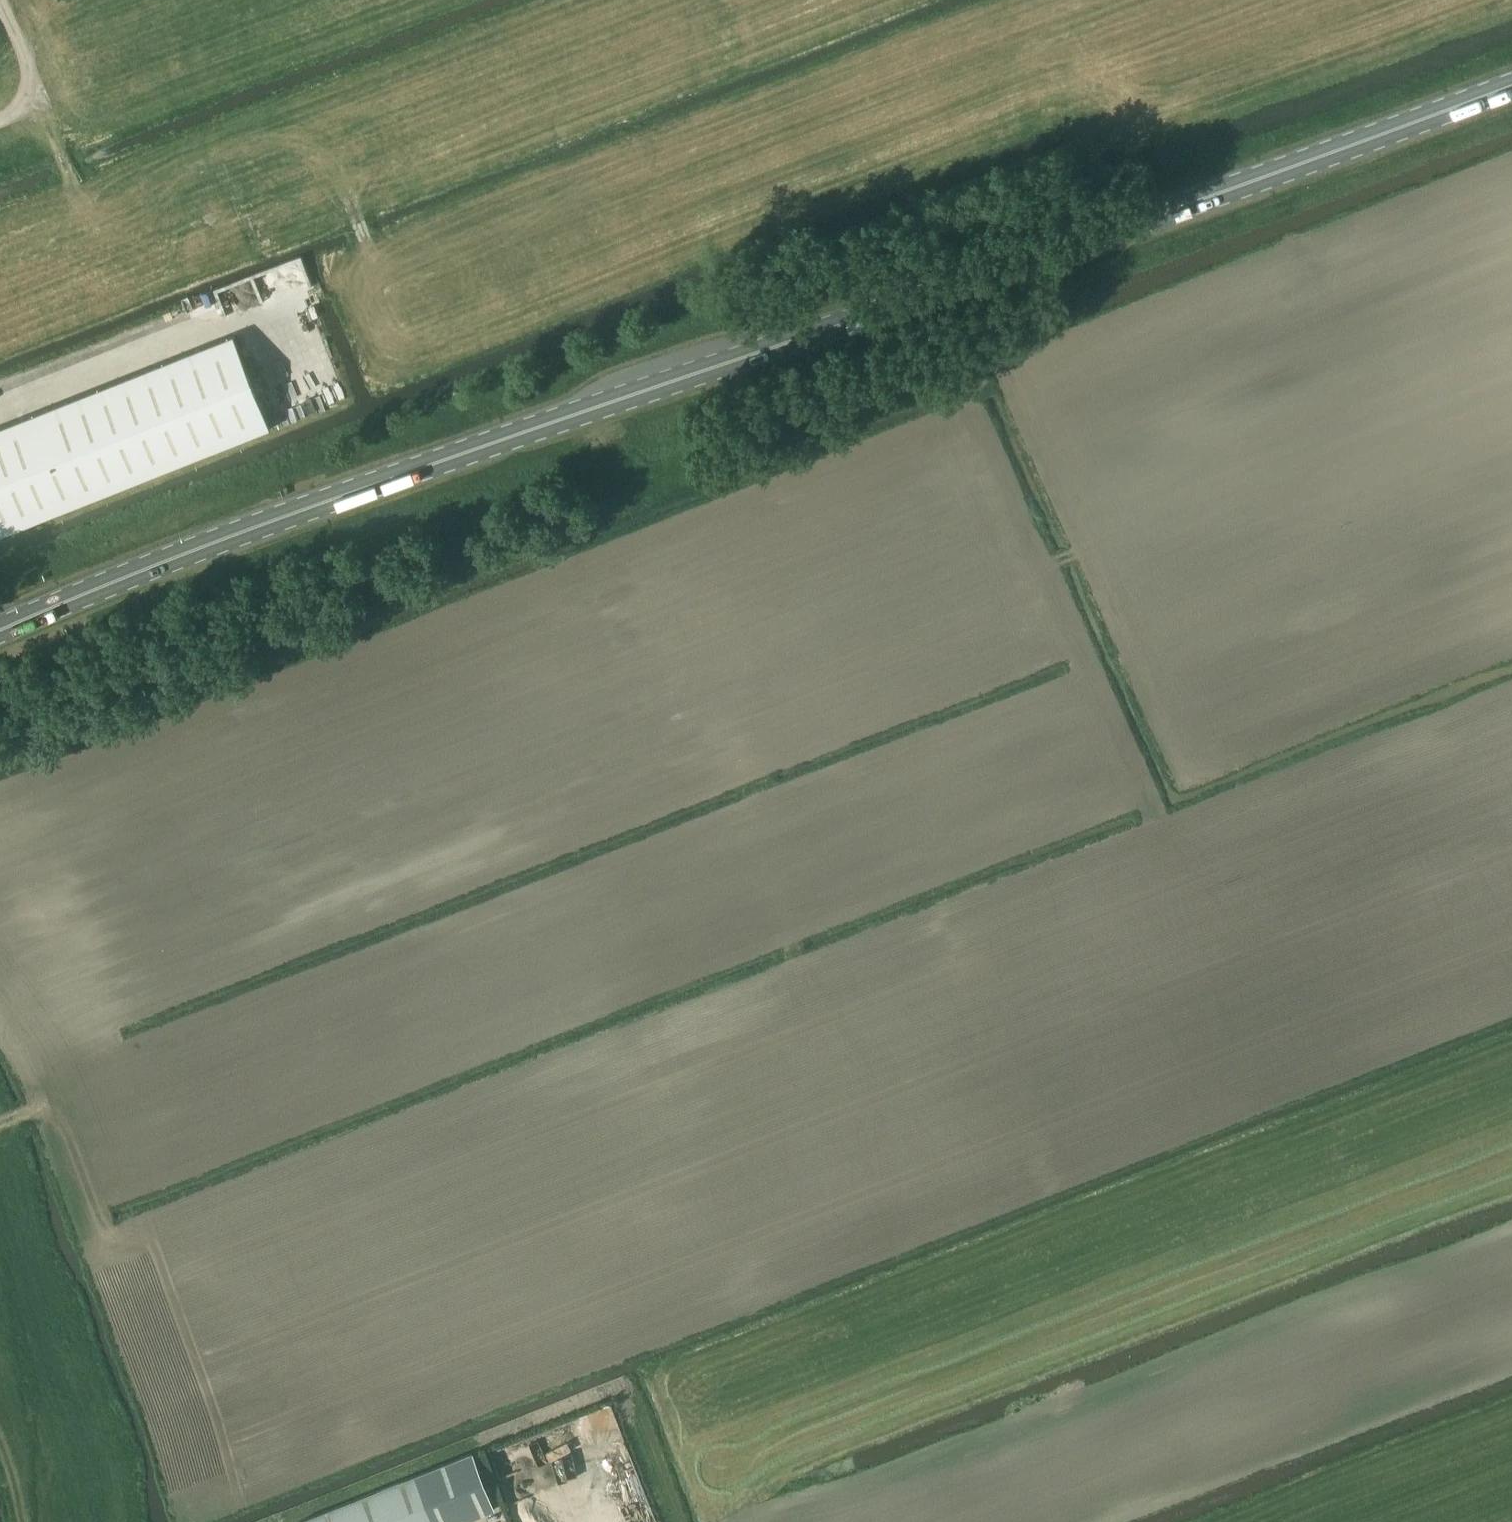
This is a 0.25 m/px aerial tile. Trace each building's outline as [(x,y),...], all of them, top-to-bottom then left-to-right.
[(0,428),(0,535),(272,428),(235,335),(110,384),(114,394),(94,402),(90,392),(0,428)] [(298,1521),(461,1521),(494,1509),(472,1453),(415,1476),(298,1521)]
